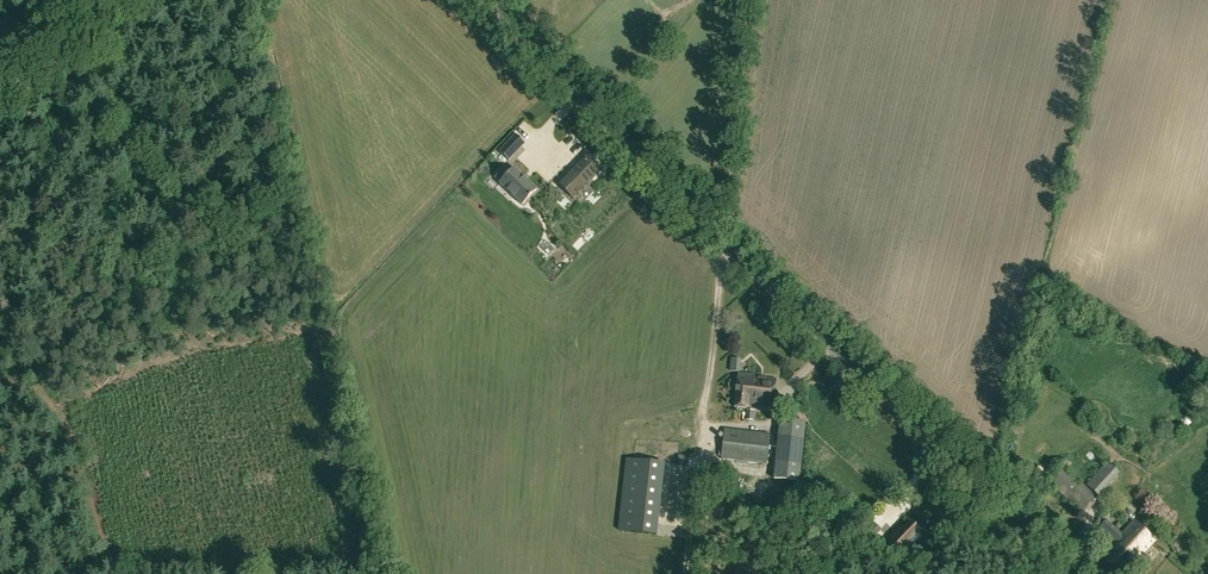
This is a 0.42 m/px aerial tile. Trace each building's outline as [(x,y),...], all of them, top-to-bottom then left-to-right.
[(498,151),(509,161),(525,144),(515,134),(498,151)] [(577,160),(553,186),(569,201),(593,174),(577,160)] [(495,162),(480,178),(504,199),(508,195),(513,200),(523,189),(518,185),(518,184),(495,162)] [(734,408),(745,409),(746,404),(772,407),(775,380),(753,378),(753,376),(737,374),(734,408)] [(565,401),(565,393),(540,392),(540,400),(565,401)] [(507,414),(509,422),(516,419),(514,412),(507,414)] [(806,422),(780,419),(773,479),(799,482),(806,422)] [(721,459),(766,464),(770,434),(724,428),(721,459)] [(1084,488),(1094,498),(1116,475),(1105,465),(1084,488)] [(629,494),(665,493),(664,468),(634,469),(634,482),(629,482),(629,494)] [(1059,469),(1050,478),(1084,509),(1093,499),(1059,469)] [(653,519),(652,537),(670,537),(670,519),(653,519)] [(1153,539),(1133,521),(1122,533),(1105,519),(1098,527),(1115,542),(1103,557),(1120,572),(1133,559),(1134,560),(1153,539)] [(905,545),(904,544),(918,530),(910,522),(901,531),(898,528),(885,541),(896,551),(898,550),(899,552),(905,545)] [(882,547),(875,541),(870,547),(877,554),(882,547)]
